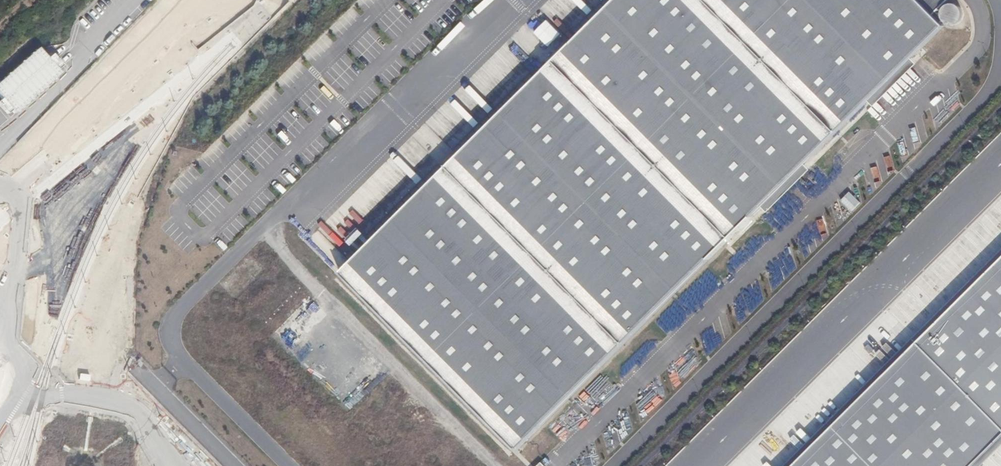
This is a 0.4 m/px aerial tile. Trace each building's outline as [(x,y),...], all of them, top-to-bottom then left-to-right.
[(161,22),(179,3),(176,0),(158,0),(149,10),(161,22)] [(558,63),(732,239),(836,137),(701,0),(622,0),(558,63)] [(836,137),(945,31),(932,18),(916,2),(915,0),(701,0),(836,137)] [(916,2),(932,18),(950,0),(918,0),(916,2)] [(0,78),(0,107),(8,117),(66,69),(51,51),(46,55),(38,45),(0,78)] [(558,63),(450,170),(624,343),(732,239),(558,63)] [(450,170),(343,276),(518,452),(624,343),(450,170)] [(850,191),(831,208),(842,220),(861,203),(850,191)] [(1000,437),(1000,259),(870,388),(790,465),(973,465),(1000,437)] [(389,369),(314,297),(312,299),(299,286),(265,321),(353,406),(389,369)]
